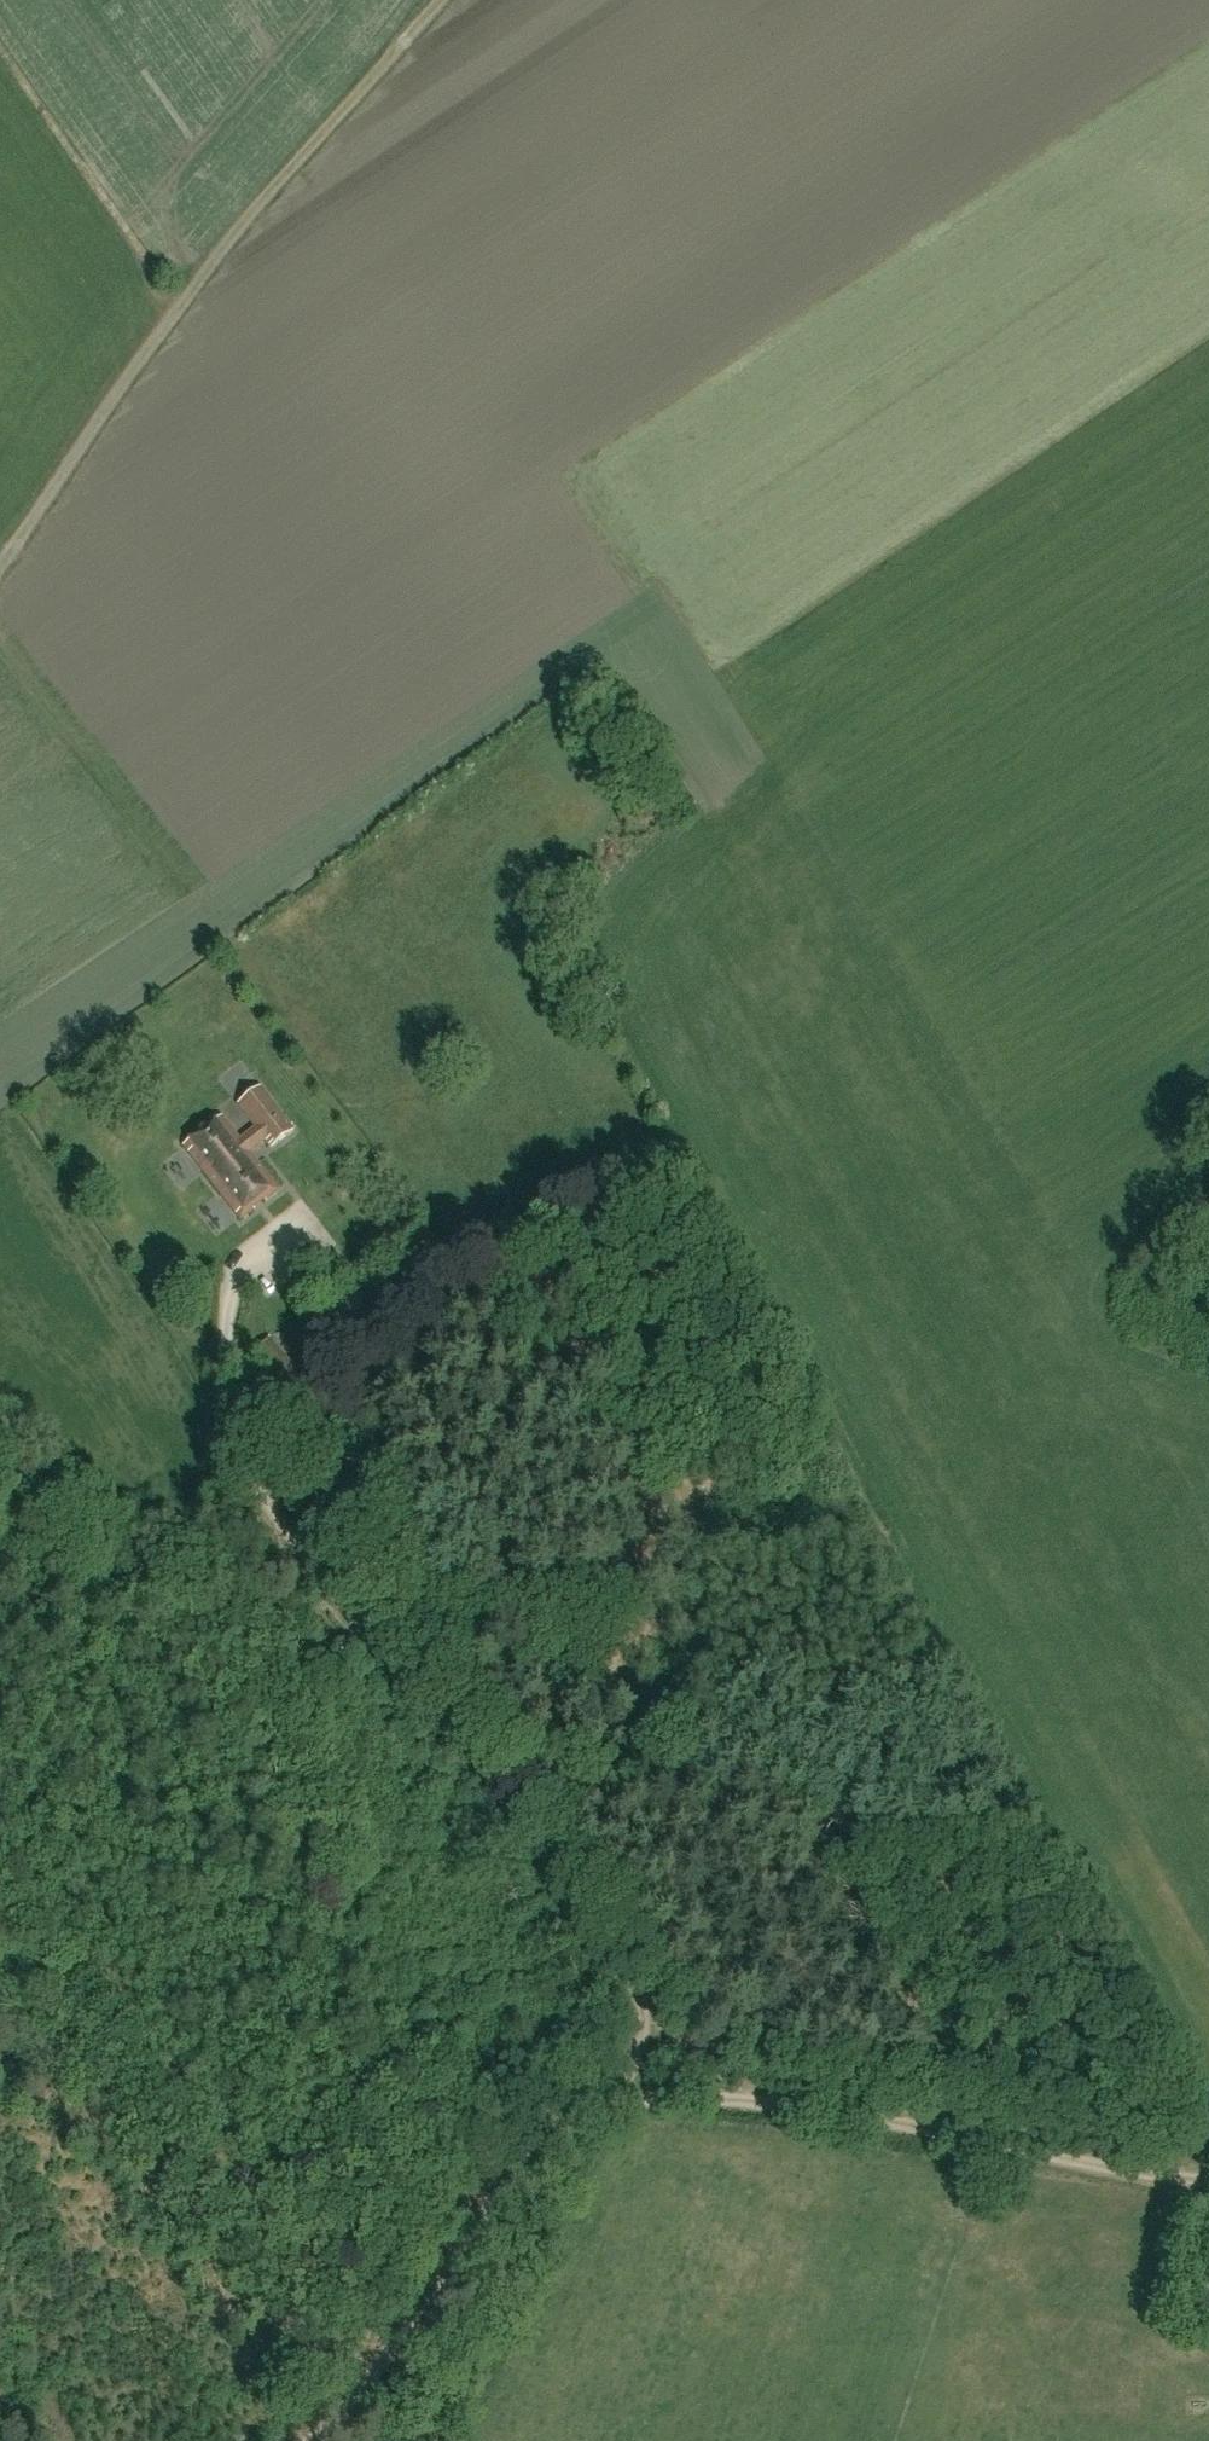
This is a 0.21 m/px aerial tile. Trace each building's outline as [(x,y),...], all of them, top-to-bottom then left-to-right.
[(240,1140),(249,1151),(265,1139),(272,1147),(293,1131),(260,1087),(238,1103),(257,1128),(240,1140)] [(254,1209),(252,1207),(264,1198),(265,1200),(278,1190),(249,1152),(249,1151),(240,1140),(221,1116),(184,1145),(241,1219),(254,1209)] [(377,1315),(358,1290),(334,1309),(353,1333),(377,1315)]
